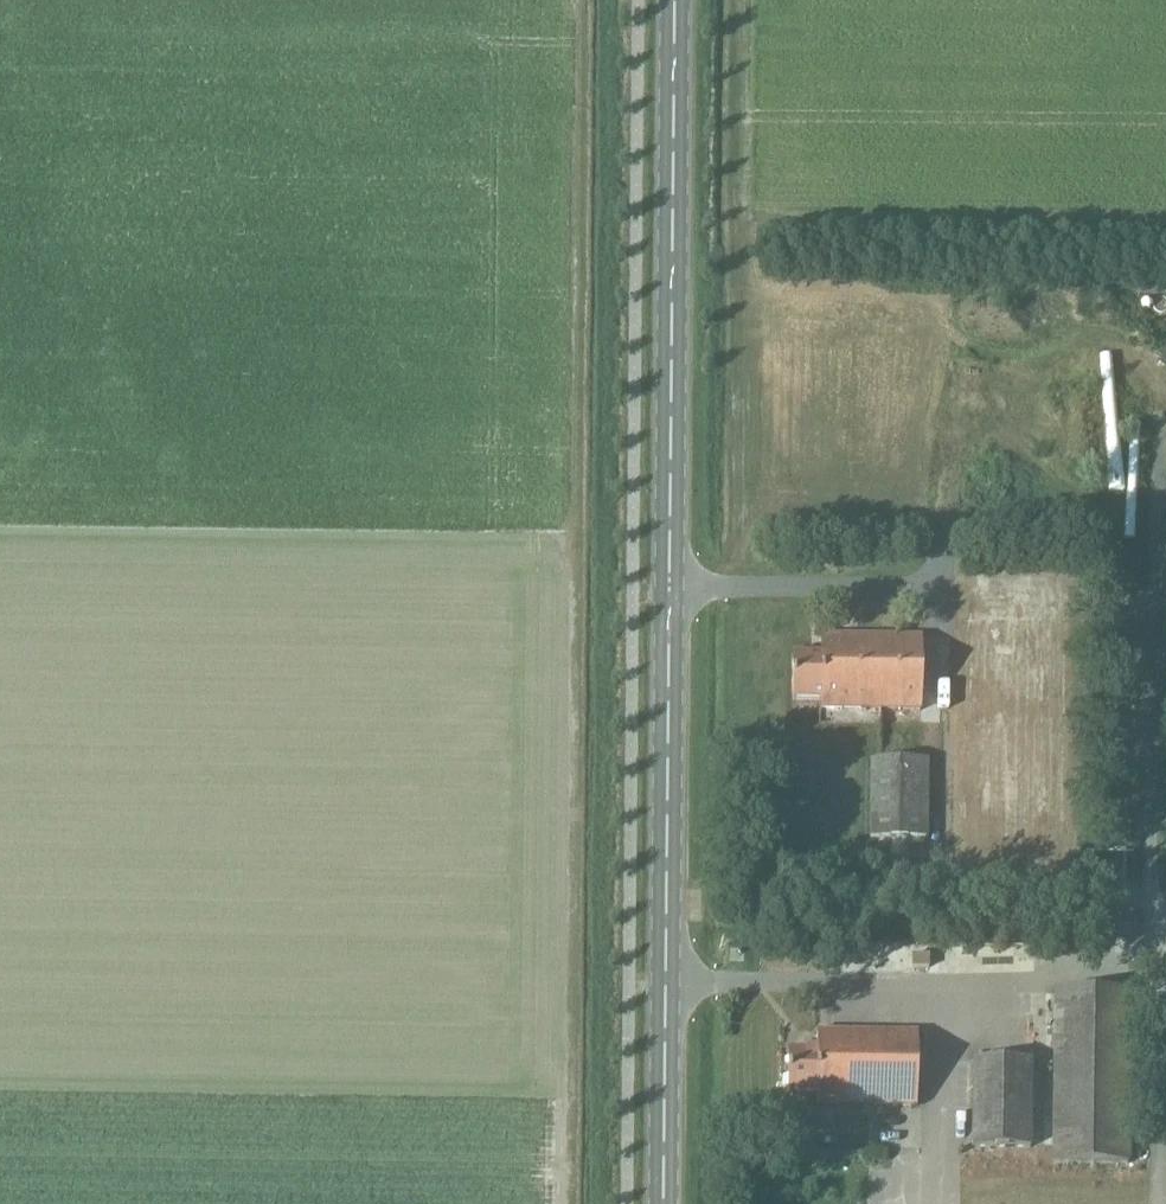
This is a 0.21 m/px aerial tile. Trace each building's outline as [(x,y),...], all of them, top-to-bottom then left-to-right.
[(920,708),(921,637),(822,636),(822,654),(793,654),(793,699),(821,699),(821,707),(920,708)] [(929,838),(929,759),(872,758),(871,838),(929,838)] [(743,918),(743,909),(724,909),(723,918),(743,918)] [(1128,1163),(1130,991),(1055,990),(1053,1162),(1128,1163)] [(915,1105),(916,1034),(817,1033),(816,1051),(788,1051),(787,1096),(816,1096),(816,1104),(915,1105)] [(1031,1148),(1032,1059),(972,1059),(971,1147),(1031,1148)]
